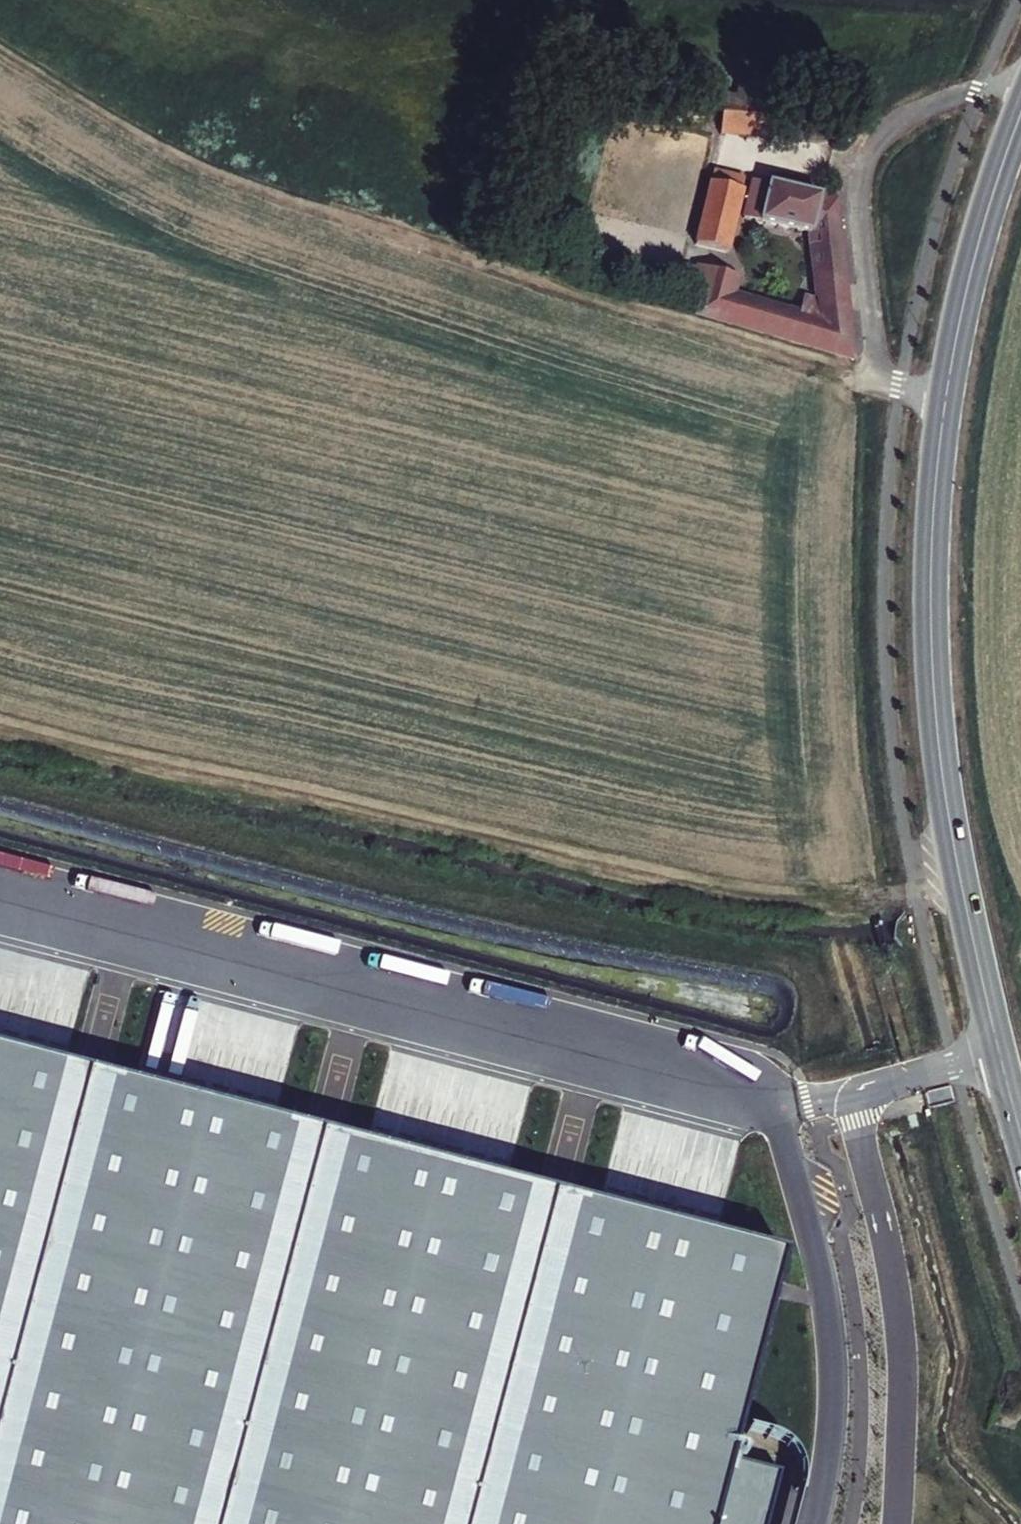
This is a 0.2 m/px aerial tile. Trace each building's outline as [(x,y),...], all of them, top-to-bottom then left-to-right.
[(786,112),(708,105),(705,139),(784,145),(786,112)] [(700,274),(687,322),(741,334),(854,358),(848,302),(811,305),(807,318),(744,302),(748,285),(732,281),(755,186),(687,169),(670,238),(693,244),(686,270),(700,274)] [(846,284),(838,207),(764,188),(753,229),(807,243),(813,284),(846,284)] [(813,284),(811,305),(848,302),(846,284),(813,284)] [(779,1474),(731,1461),(784,1256),(0,1051),(0,1523),(766,1523),(779,1474)]
